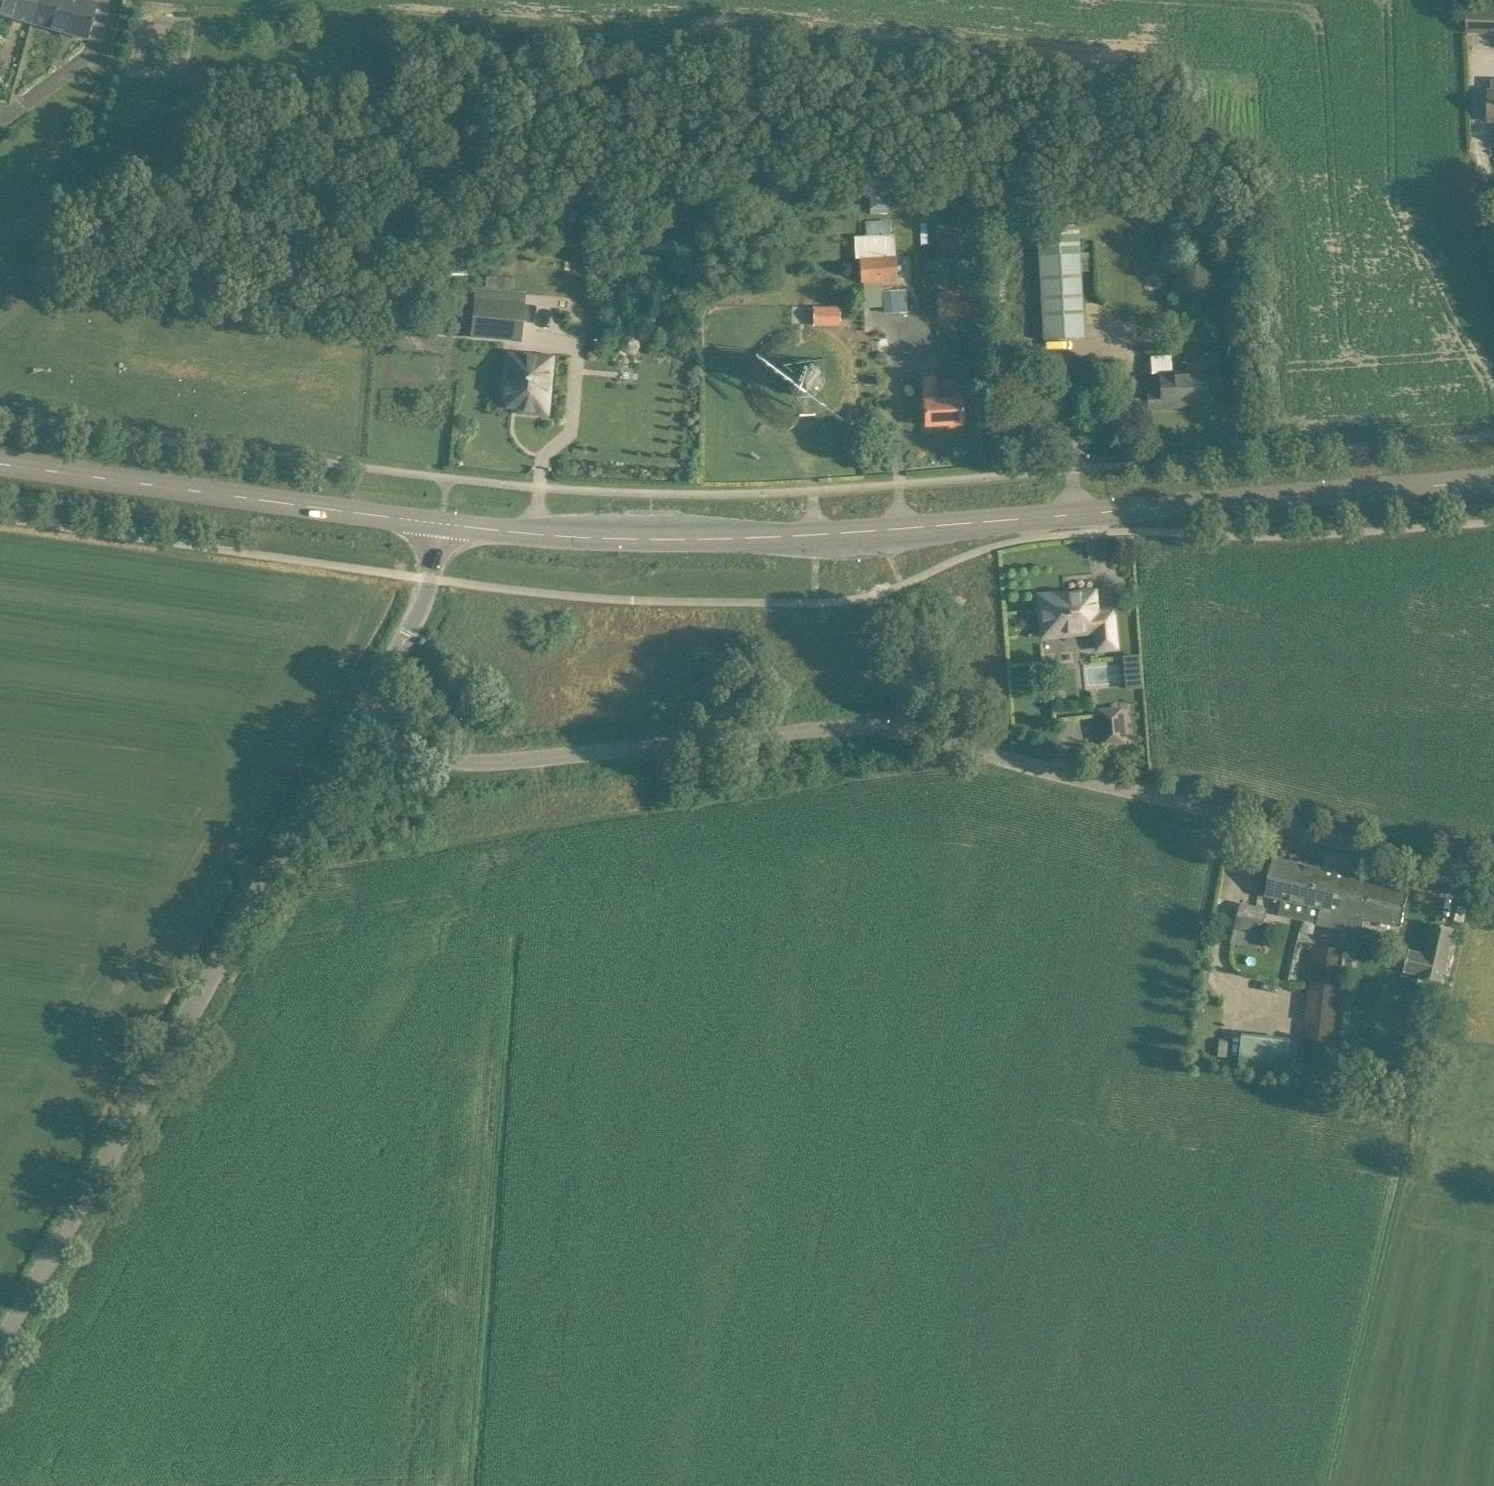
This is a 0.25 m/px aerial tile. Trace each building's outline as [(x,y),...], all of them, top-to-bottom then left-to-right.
[(30,24),(37,0),(0,0),(0,15),(30,24)] [(30,24),(88,40),(93,20),(98,4),(83,0),(37,0),(30,24)] [(1467,33),(1493,34),(1493,10),(1467,9),(1467,33)] [(1261,179),(1261,189),(1278,188),(1277,178),(1261,179)] [(871,213),(889,212),(889,195),(870,196),(871,213)] [(896,282),(893,236),(891,236),(890,221),(862,223),(863,228),(860,229),(860,238),(855,238),(856,259),(859,259),(861,284),(896,282)] [(1037,227),(1038,256),(1042,340),(1084,338),(1081,272),(1091,271),(1090,253),(1080,254),(1078,225),(1037,227)] [(962,272),(942,272),(943,287),(963,286),(962,272)] [(473,337),(520,342),(525,295),(477,290),(473,337)] [(936,293),(938,319),(977,317),(976,291),(936,293)] [(904,292),(883,293),(884,313),(905,311),(904,292)] [(1181,300),(1186,316),(1200,311),(1195,295),(1181,300)] [(814,310),(814,326),(838,327),(839,310),(814,310)] [(1160,374),(1161,394),(1147,395),(1148,409),(1162,408),(1162,407),(1205,405),(1204,384),(1218,384),(1218,385),(1219,385),(1218,351),(1185,353),(1186,373),(1185,372),(1175,373),(1174,373),(1160,374)] [(508,406),(516,406),(520,407),(520,411),(536,413),(536,408),(541,409),(544,375),(549,375),(550,359),(508,355),(504,402),(508,402),(508,406)] [(798,363),(788,374),(789,388),(799,397),(813,397),(823,386),(822,372),(811,363),(798,363)] [(943,386),(944,399),(936,400),(935,377),(923,378),(924,401),(925,426),(962,424),(961,398),(960,385),(943,386)] [(1096,632),(1097,649),(1114,647),(1111,613),(1090,615),(1090,610),(1095,610),(1093,593),(1059,596),(1058,593),(1042,595),(1042,598),(1040,598),(1042,614),(1039,614),(1040,631),(1043,631),(1044,637),(1064,635),(1064,631),(1083,629),(1083,633),(1096,632)] [(1122,682),(1121,662),(1084,663),(1085,683),(1122,682)] [(1120,709),(1099,711),(1102,745),(1124,743),(1124,742),(1132,742),(1129,709),(1121,710),(1120,709)] [(1271,878),(1267,895),(1312,905),(1320,870),(1275,860),(1271,878)] [(1320,870),(1312,905),(1322,908),(1319,921),(1318,924),(1340,929),(1352,876),(1342,874),(1320,870)] [(1352,876),(1340,929),(1361,933),(1365,917),(1402,925),(1410,889),(1352,876)] [(1231,943),(1239,945),(1252,947),(1258,949),(1261,936),(1264,920),(1267,909),(1240,902),(1235,930),(1231,943)] [(1420,979),(1442,984),(1455,929),(1432,924),(1425,954),(1409,950),(1404,973),(1421,976),(1420,979)] [(1303,1064),(1330,1067),(1344,947),(1317,944),(1303,1064)] [(1293,1066),(1297,1042),(1246,1034),(1243,1059),(1293,1066)]
